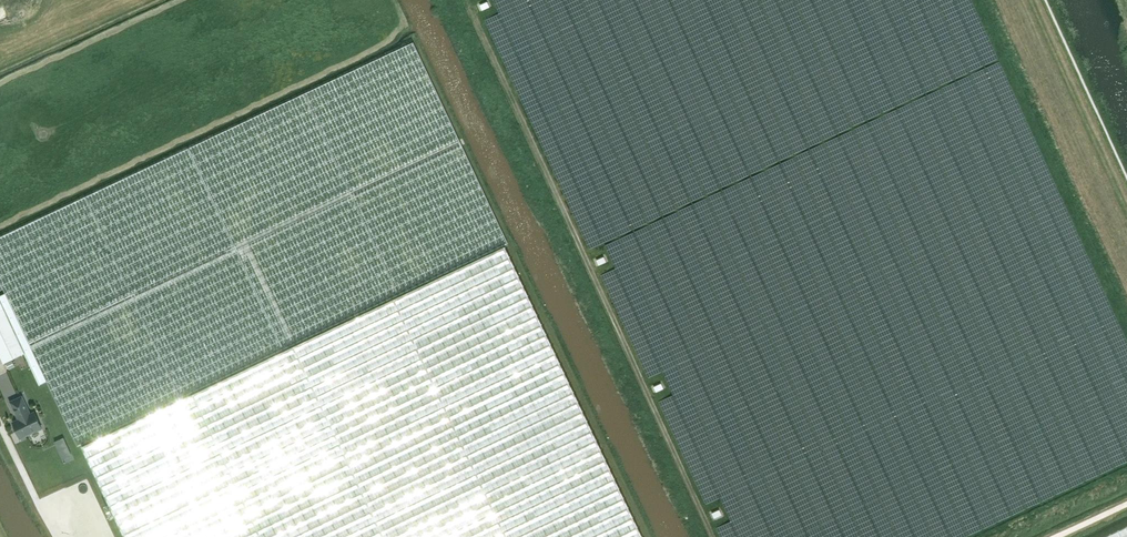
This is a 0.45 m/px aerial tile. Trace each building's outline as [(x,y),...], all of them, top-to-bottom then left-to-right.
[(24,353),(39,385),(47,382),(78,446),(507,243),(413,42),(0,237),(0,283),(5,293),(0,296),(0,299),(26,352),(24,353)] [(81,452),(122,536),(640,536),(502,253),(81,452)] [(0,299),(0,356),(3,363),(24,353),(26,352),(0,299)] [(20,438),(41,428),(34,412),(30,414),(22,396),(10,401),(18,419),(12,422),(20,438)] [(1105,536),(1126,536),(1126,527),(1105,536)]
